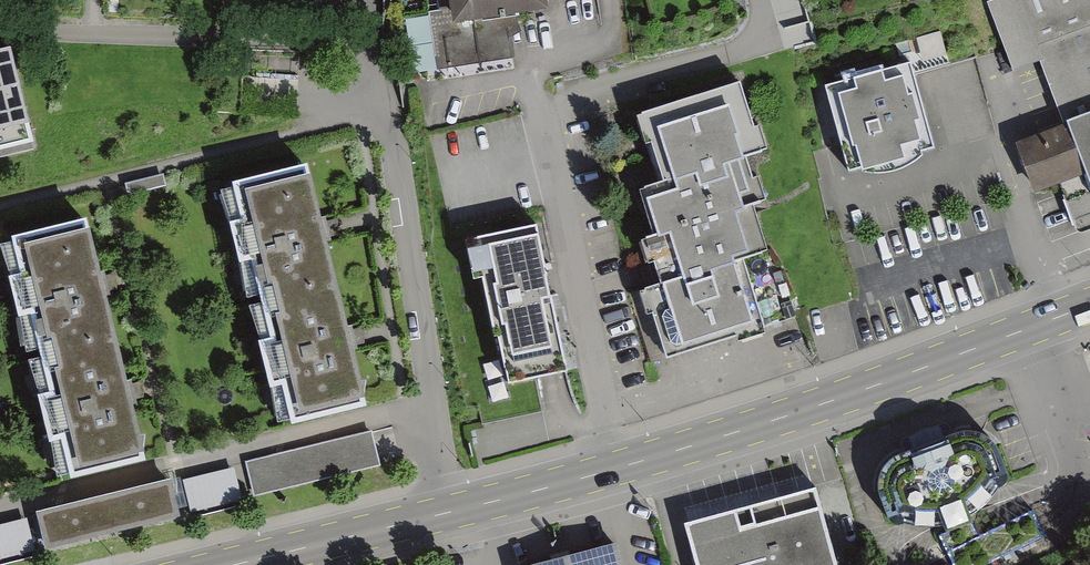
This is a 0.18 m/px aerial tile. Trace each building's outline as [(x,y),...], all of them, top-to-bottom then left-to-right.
[(450,9),(429,12),(437,69),(515,58),(509,14),(549,8),(548,0),(449,0),(450,9)] [(1020,68),(1050,57),(1075,127),(1024,145),(1041,192),(1089,174),(1089,0),(995,0),(1020,68)] [(925,58),(827,83),(851,177),(949,153),(925,58)] [(34,157),(11,64),(0,67),(0,165),(34,157)] [(750,83),(661,114),(685,185),(656,195),(670,237),(655,242),(671,287),(653,294),(673,351),(766,319),(747,265),(770,257),(755,215),(766,211),(750,163),(775,155),(750,83)] [(313,168),(235,187),(295,423),(372,404),(313,168)] [(91,223),(13,242),(73,478),(150,459),(91,223)] [(548,225),(475,238),(482,277),(491,275),(502,335),(507,334),(516,383),(574,372),(548,225)] [(960,420),(895,443),(889,447),(884,453),(879,464),(878,483),(889,513),(946,515),(972,506),(1008,463),(998,434),(987,424),(981,420),(971,418),(960,420)] [(372,427),(245,459),(254,493),(380,461),(372,427)] [(234,464),(183,476),(191,509),(242,497),(234,464)] [(171,471),(37,504),(46,542),(180,509),(171,471)] [(684,514),(698,564),(840,564),(816,478),(684,514)] [(947,552),(954,564),(986,564),(1044,537),(1038,524),(1032,511),(947,552)] [(0,521),(0,556),(35,548),(27,514),(0,521)] [(514,561),(515,564),(626,564),(618,534),(612,536),(570,546),(563,548),(521,559),(514,561)]
